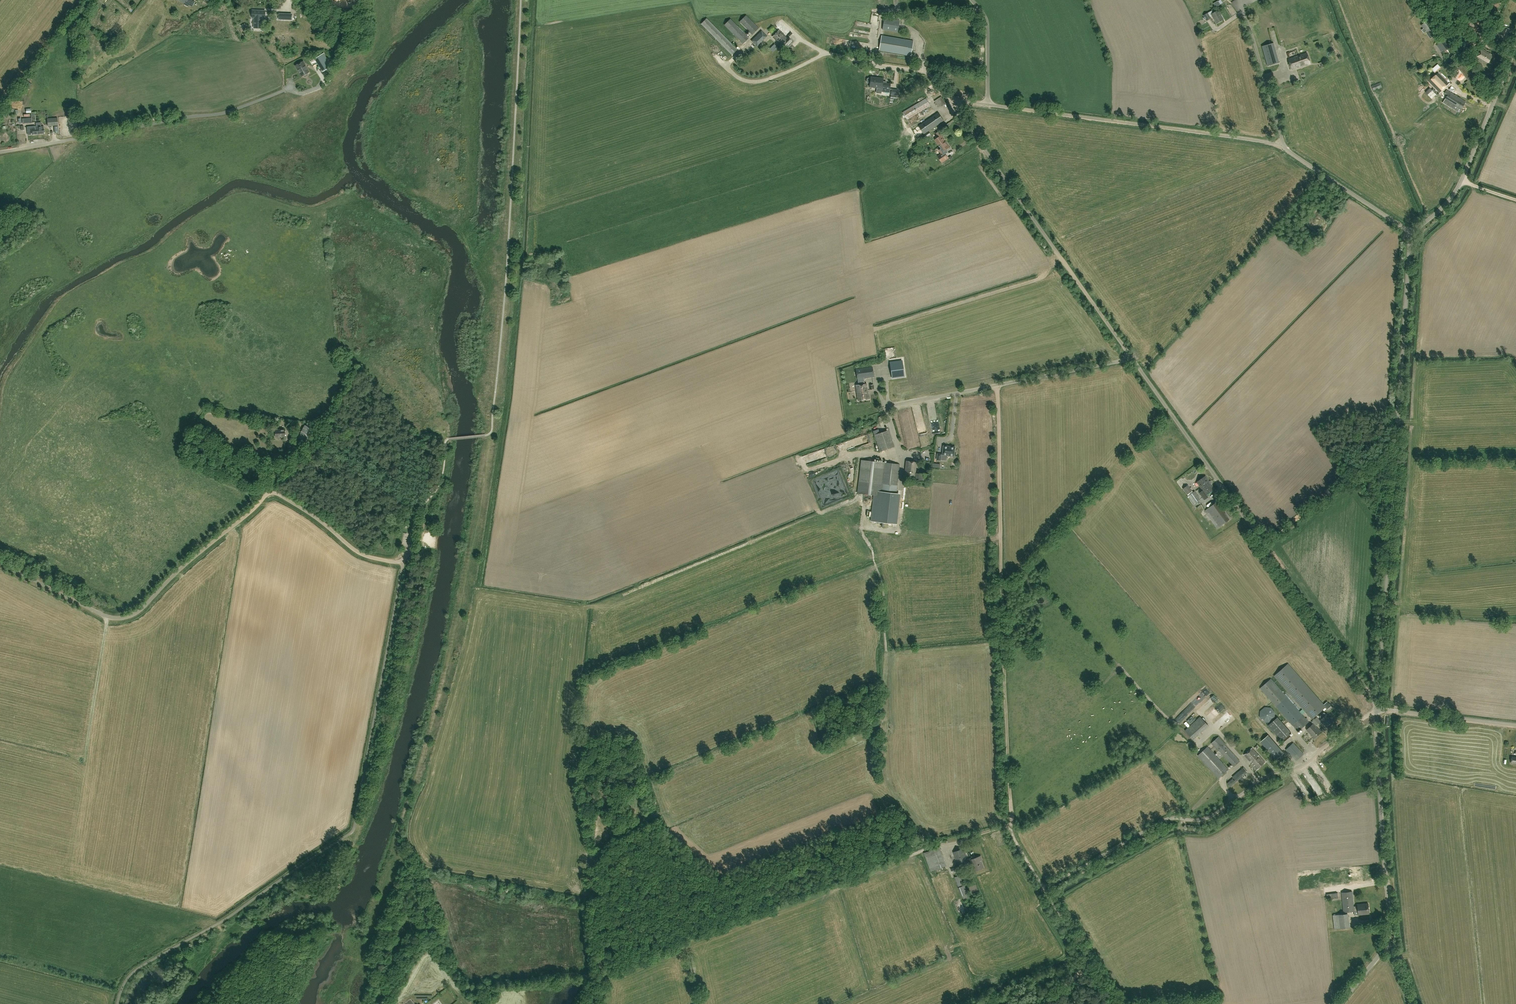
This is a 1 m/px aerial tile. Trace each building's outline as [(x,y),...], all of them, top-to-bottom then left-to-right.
[(252,10),(252,18),(254,18),(254,25),(254,28),(262,28),(262,25),(262,18),(265,19),(265,11),(252,10)] [(1224,19),(1218,10),(1213,13),(1212,11),(1204,15),(1207,21),(1211,18),(1210,17),(1212,16),(1217,23),(1224,19)] [(752,35),(759,28),(746,15),(739,22),(752,35)] [(897,32),(900,20),(884,18),(882,29),(897,32)] [(916,18),(916,27),(930,27),(930,18),(916,18)] [(732,55),(737,50),(707,19),(701,24),(732,55)] [(743,44),(749,38),(730,19),(724,25),(743,44)] [(1421,25),(1424,28),(1422,30),(1424,33),(1426,31),(1427,32),(1429,31),(1433,36),(1438,33),(1429,20),(1421,25)] [(1453,41),(1458,32),(1453,29),(1448,38),(1453,41)] [(757,46),(767,36),(761,30),(751,40),(757,46)] [(787,38),(779,30),(772,37),(780,45),(779,46),(783,50),(792,41),(788,37),(787,38)] [(307,41),(318,39),(317,33),(306,35),(307,41)] [(911,56),(913,41),(882,35),(879,50),(911,56)] [(1445,39),(1440,43),(1446,51),(1451,47),(1445,39)] [(1274,43),(1263,46),(1268,66),(1279,63),(1274,43)] [(1456,51),(1455,50),(1453,46),(1448,50),(1444,52),(1448,57),(1451,55),(1456,51)] [(1493,55),(1480,47),(1478,51),(1477,54),(1476,53),(1474,57),(1483,62),(1483,61),(1492,66),(1494,62),(1490,60),(1493,55)] [(974,62),(974,50),(960,50),(960,56),(956,56),(956,61),(974,62)] [(332,66),(324,53),(315,59),(323,71),(332,66)] [(1299,56),(1300,59),(1298,59),(1301,66),(1302,66),(1303,67),(1311,64),(1307,53),(1299,56)] [(1301,66),(1298,59),(1300,59),(1299,56),(1290,59),(1293,69),(1301,66)] [(304,76),(305,77),(307,76),(307,75),(307,74),(309,72),(303,61),(295,66),(298,70),(299,70),(300,72),(299,73),(301,77),(304,75),(304,76)] [(1440,91),(1448,84),(1438,73),(1430,81),(1440,91)] [(881,91),(883,81),(883,78),(877,78),(877,79),(870,78),(868,78),(867,79),(867,82),(867,83),(870,83),(869,87),(878,88),(877,91),(881,91)] [(881,91),(891,92),(891,95),(897,95),(897,90),(890,89),(890,84),(886,83),(886,82),(883,81),(881,91)] [(1382,88),(1380,82),(1371,86),(1373,91),(1376,90),(1376,89),(1378,88),(1378,89),(1382,88)] [(1460,112),(1466,102),(1447,90),(1445,93),(1448,95),(1443,103),(1451,108),(1451,107),(1460,112)] [(938,107),(945,103),(941,96),(934,101),(938,107)] [(907,120),(930,105),(926,98),(903,113),(907,120)] [(927,138),(931,135),(929,131),(944,120),(938,112),(919,126),(924,134),(927,138)] [(47,118),(47,126),(58,125),(57,118),(47,118)] [(33,128),(33,126),(27,127),(28,135),(38,134),(37,129),(35,129),(35,128),(33,128)] [(946,142),(945,142),(943,139),(943,138),(939,132),(936,134),(939,137),(935,140),(940,146),(946,142)] [(946,142),(940,146),(942,149),(939,150),(942,154),(938,156),(943,163),(949,158),(945,154),(947,152),(946,150),(950,147),(946,142),(945,142),(946,142)] [(892,377),(904,375),(902,360),(890,362),(892,377)] [(874,377),(872,366),(857,369),(859,379),(874,377)] [(858,401),(869,399),(867,383),(856,385),(858,401)] [(298,437),(307,442),(314,429),(305,424),(298,437)] [(880,451),(894,446),(889,430),(874,434),(880,451)] [(954,456),(955,446),(944,445),(943,454),(954,456)] [(859,481),(858,493),(860,493),(864,494),(874,495),(871,521),(892,523),(896,493),(896,490),(897,485),(899,464),(884,462),(862,460),(859,481)] [(920,474),(916,473),(917,462),(906,460),(904,476),(915,478),(915,477),(919,478),(919,481),(926,482),(927,474),(920,473),(920,474)] [(1209,484),(1211,483),(1206,476),(1197,482),(1201,487),(1205,484),(1205,485),(1208,483),(1209,484)] [(1205,484),(1201,487),(1203,490),(1199,493),(1204,500),(1208,497),(1207,495),(1215,489),(1211,483),(1209,484),(1208,483),(1205,485),(1205,484)] [(1187,494),(1192,491),(1188,485),(1183,488),(1187,494)] [(1193,504),(1201,499),(1195,491),(1188,496),(1193,504)] [(1217,528),(1231,518),(1219,501),(1205,510),(1209,516),(1207,517),(1210,521),(1211,520),(1217,528)] [(1312,719),(1326,707),(1288,663),(1274,676),(1312,719)] [(1298,731),(1308,722),(1271,678),(1260,688),(1298,731)] [(1209,702),(1202,709),(1205,713),(1212,706),(1209,702)] [(1226,710),(1222,705),(1211,715),(1215,720),(1226,710)] [(1268,720),(1274,715),(1268,708),(1261,714),(1268,720)] [(1330,718),(1327,714),(1320,720),(1322,722),(1323,722),(1327,726),(1333,721),(1332,720),(1333,719),(1333,718),(1331,717),(1330,718)] [(1228,715),(1220,723),(1223,726),(1231,718),(1228,715)] [(1268,726),(1281,741),(1291,733),(1277,717),(1268,726)] [(1194,722),(1185,730),(1193,739),(1202,731),(1194,722)] [(1315,738),(1321,732),(1313,723),(1307,729),(1315,738)] [(1276,760),(1284,753),(1268,735),(1260,742),(1276,760)] [(1282,741),(1285,744),(1292,738),(1289,735),(1282,741)] [(1234,767),(1240,761),(1225,745),(1226,744),(1219,736),(1212,743),(1234,767)] [(1293,742),(1286,749),(1293,758),(1298,753),(1301,757),(1304,754),(1293,742)] [(1219,778),(1229,769),(1208,746),(1198,755),(1219,778)] [(1257,769),(1265,762),(1252,747),(1244,755),(1257,769)] [(1237,781),(1248,772),(1244,767),(1233,777),(1237,781)] [(1230,787),(1236,781),(1233,778),(1227,783),(1230,787)] [(940,852),(939,847),(924,853),(931,871),(947,865),(942,851),(940,852)] [(968,859),(964,848),(953,852),(958,866),(969,862),(972,861),(975,871),(984,868),(981,860),(982,860),(981,856),(975,858),(974,857),(968,859)] [(955,898),(945,870),(940,872),(950,900),(955,898)] [(1354,906),(1352,891),(1342,892),(1344,912),(1354,911),(1358,910),(1359,914),(1369,913),(1368,904),(1358,905),(1358,906),(1354,906)] [(1334,929),(1350,927),(1348,913),(1333,915),(1334,929)]
